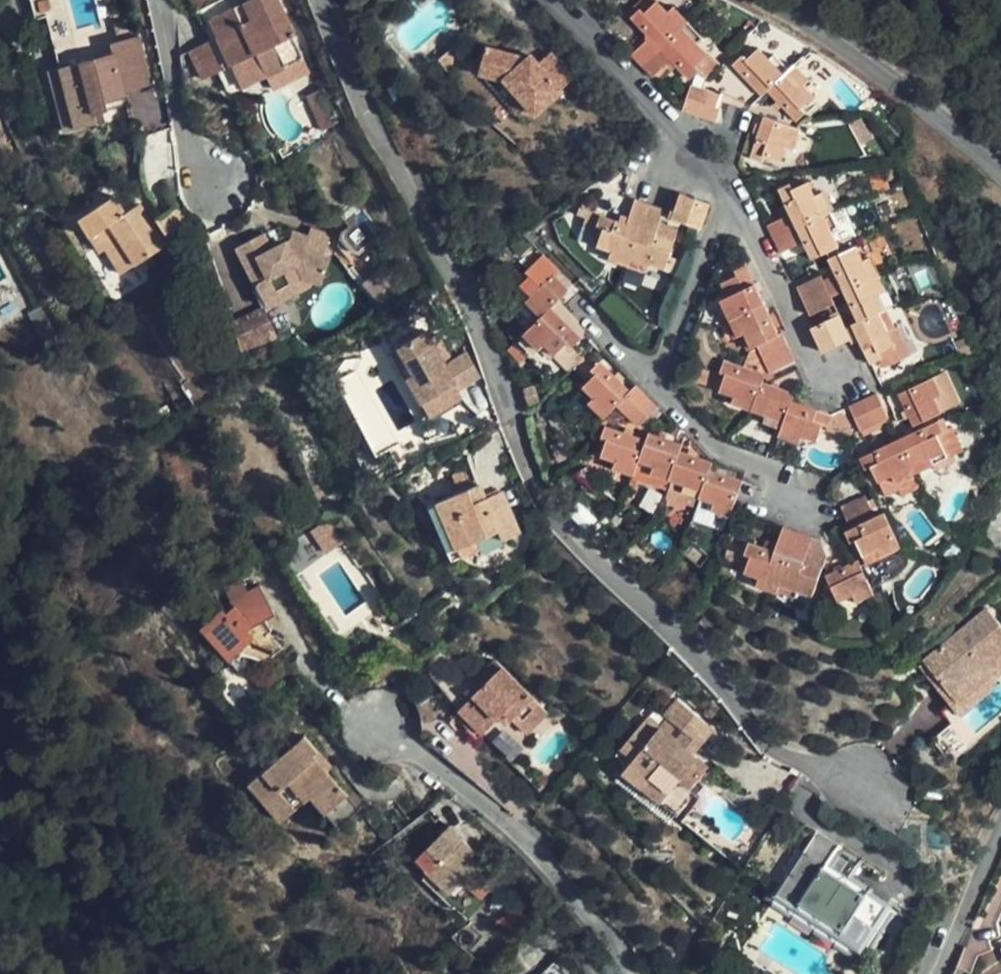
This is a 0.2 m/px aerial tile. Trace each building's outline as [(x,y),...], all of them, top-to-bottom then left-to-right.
[(122,91),(110,52),(76,63),(56,0),(25,0),(31,22),(42,19),(57,68),(47,72),(65,131),(97,122),(94,113),(101,111),(125,103),(122,91)] [(305,60),(295,38),(297,37),(279,0),(253,0),(206,22),(214,41),(194,50),(207,79),(221,72),(232,94),(269,77),(305,60)] [(703,34),(676,3),(669,10),(660,0),(658,0),(647,10),(643,6),(634,15),(654,37),(635,54),(655,77),(673,61),(689,79),(700,70),(695,65),(708,53),(696,39),(703,34)] [(112,23),(115,34),(126,31),(123,20),(112,23)] [(135,35),(107,43),(122,91),(150,82),(135,35)] [(813,78),(797,63),(793,67),(777,52),(773,56),(762,45),(750,58),(746,54),(736,65),(765,93),(771,87),(803,117),(812,108),(807,104),(819,91),(809,81),(813,78)] [(483,72),(491,74),(509,78),(537,112),(575,80),(552,51),(540,60),(532,51),(528,54),(486,47),(483,72)] [(275,89),(311,72),(305,60),(269,77),(275,89)] [(491,74),(497,82),(527,120),(537,112),(509,78),(491,74)] [(718,105),(722,92),(695,84),(686,110),(719,121),(724,107),(718,105)] [(325,92),(309,99),(322,128),(339,121),(325,92)] [(94,113),(98,124),(104,122),(101,111),(94,113)] [(794,148),(802,126),(767,114),(752,157),(765,161),(767,154),(784,160),(789,147),(794,148)] [(849,222),(831,187),(825,190),(819,174),(804,182),(801,176),(789,182),(800,207),(778,218),(792,247),(815,235),(825,256),(851,243),(843,225),(849,222)] [(709,223),(719,198),(690,186),(679,213),(709,223)] [(74,222),(95,255),(100,252),(117,276),(133,265),(164,245),(163,242),(178,233),(149,190),(134,200),(139,207),(123,216),(110,198),(74,222)] [(682,237),(664,230),(673,206),(646,194),(635,218),(611,209),(606,223),(612,225),(607,238),(621,244),(617,252),(652,266),(655,257),(671,263),(682,237)] [(235,246),(262,298),(302,277),(315,281),(326,284),(335,260),(312,251),(315,239),(294,231),(291,238),(270,249),(261,232),(235,246)] [(906,318),(892,290),(898,287),(883,255),(875,259),(869,244),(842,257),(857,288),(851,290),(884,355),(894,350),(891,344),(906,335),(900,321),(906,318)] [(100,252),(95,255),(92,258),(114,290),(139,274),(133,265),(117,276),(100,252)] [(791,326),(757,258),(747,263),(750,270),(734,277),(741,292),(734,294),(751,331),(758,327),(767,346),(772,344),(783,366),(808,353),(794,325),(791,326)] [(591,340),(560,310),(576,293),(544,262),(534,271),(538,275),(527,286),(539,297),(533,303),(549,319),(534,336),(548,351),(553,346),(563,355),(575,343),(582,350),(591,340)] [(845,294),(831,267),(808,279),(822,307),(845,294)] [(302,277),(262,298),(268,308),(278,303),(315,281),(302,277)] [(278,303),(268,308),(279,330),(289,324),(278,303)] [(862,330),(851,306),(823,320),(834,344),(862,330)] [(429,329),(400,346),(413,372),(411,373),(426,400),(447,388),(457,383),(461,387),(482,375),(469,350),(446,363),(429,329)] [(413,372),(400,346),(391,350),(406,375),(411,373),(413,372)] [(665,408),(642,385),(635,392),(604,362),(592,374),(595,378),(586,388),(598,400),(595,403),(611,419),(625,406),(647,426),(665,408)] [(836,414),(796,401),(799,393),(769,383),(771,377),(726,362),(722,373),(728,375),(722,391),(736,396),(733,404),(769,416),(767,421),(786,428),(783,437),(804,444),(807,435),(821,440),(827,424),(832,426),(836,414)] [(946,410),(939,396),(945,393),(937,376),(903,392),(918,423),(946,410)] [(455,399),(447,388),(426,400),(433,412),(455,399)] [(891,417),(880,392),(854,405),(865,429),(891,417)] [(953,457),(943,433),(948,431),(943,419),(866,458),(872,469),(877,466),(885,483),(899,476),(902,483),(953,457)] [(735,511),(739,497),(747,477),(714,465),(716,460),(684,449),(686,444),(652,431),(649,439),(609,425),(605,437),(612,439),(607,455),(619,459),(616,466),(638,474),(641,467),(654,472),(652,479),(680,490),(678,496),(715,510),(717,504),(735,511)] [(484,483),(442,501),(461,549),(504,532),(507,540),(523,534),(505,490),(490,496),(484,483)] [(888,498),(880,483),(847,500),(854,515),(888,498)] [(461,549),(442,501),(432,505),(455,562),(507,540),(504,532),(461,549)] [(903,547),(888,513),(847,531),(853,543),(861,539),(871,561),(903,547)] [(828,564),(806,557),(814,535),(788,526),(780,547),(753,537),(749,549),(754,550),(748,567),(761,572),(757,582),(797,596),(800,589),(817,595),(828,564)] [(879,593),(862,558),(829,573),(842,600),(856,594),(860,602),(879,593)] [(281,650),(261,622),(277,615),(262,584),(231,599),(235,605),(225,611),(223,609),(202,624),(209,633),(217,635),(222,649),(224,652),(228,654),(234,657),(243,671),(247,671),(251,670),(281,650)] [(924,661),(957,700),(974,686),(1000,663),(1000,626),(986,608),(924,661)] [(924,661),(919,665),(952,704),(957,700),(924,661)] [(552,714),(501,662),(480,682),(484,685),(476,691),(481,696),(466,710),(489,734),(505,718),(512,726),(518,719),(531,734),(552,714)] [(952,704),(944,712),(953,724),(934,740),(953,763),(982,738),(1000,722),(1000,663),(974,686),(983,697),(961,715),(952,704)] [(957,700),(952,704),(961,715),(983,697),(974,686),(957,700)] [(721,726),(688,695),(675,710),(707,741),(721,726)] [(715,763),(658,711),(625,747),(639,760),(634,765),(684,813),(701,793),(694,787),(715,763)] [(349,792),(325,764),(314,751),(318,748),(305,732),(251,778),(284,816),(314,793),(329,810),(349,792)] [(314,751),(325,764),(329,760),(318,748),(314,751)] [(484,868),(471,856),(479,848),(453,822),(421,853),(432,864),(428,869),(459,901),(475,885),(471,881),(484,868)] [(767,893),(830,935),(843,914),(866,928),(880,904),(858,890),(855,894),(821,871),(834,849),(808,832),(767,893)] [(843,914),(830,935),(851,949),(866,928),(843,914)] [(558,960),(542,973),(571,973),(558,960)]
